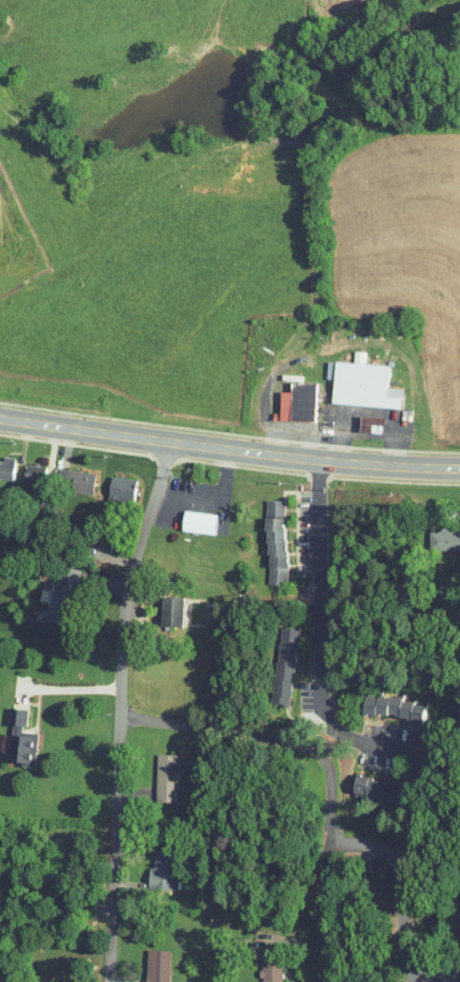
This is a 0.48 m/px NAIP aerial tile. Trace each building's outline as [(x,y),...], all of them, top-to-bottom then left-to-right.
[(320,397),(389,401),(390,382),(375,381),(376,359),(322,356),(320,397)] [(266,385),(266,414),(302,414),(303,376),(277,375),(277,385),(266,385)] [(369,426),(370,411),(347,410),(347,425),(369,426)] [(10,463),(16,481),(33,476),(27,457),(10,463)] [(80,488),(82,466),(46,462),(44,474),(59,475),(58,486),(80,488)] [(95,491),(118,495),(122,474),(99,469),(95,491)] [(253,578),(271,579),(273,493),(255,493),(253,578)] [(169,525),(203,527),(205,507),(170,505),(169,525)] [(416,543),(458,544),(458,524),(417,524),(416,543)] [(26,599),(57,604),(63,564),(43,561),(39,585),(29,584),(26,599)] [(147,619),(169,620),(170,591),(148,590),(147,619)] [(282,620),(265,619),(263,698),(280,699),(282,620)] [(350,709),(409,712),(410,693),(351,691),(350,709)] [(24,727),(11,726),(13,703),(0,702),(0,755),(8,756),(8,759),(21,761),(24,727)] [(142,796),(164,796),(165,748),(144,748),(142,796)] [(339,789),(382,796),(385,777),(342,771),(339,789)] [(159,845),(141,845),(141,861),(136,861),(135,882),(158,883),(159,845)] [(134,943),(133,981),(156,981),(157,944),(134,943)] [(268,956),(248,956),(249,981),(269,981),(268,956)]
